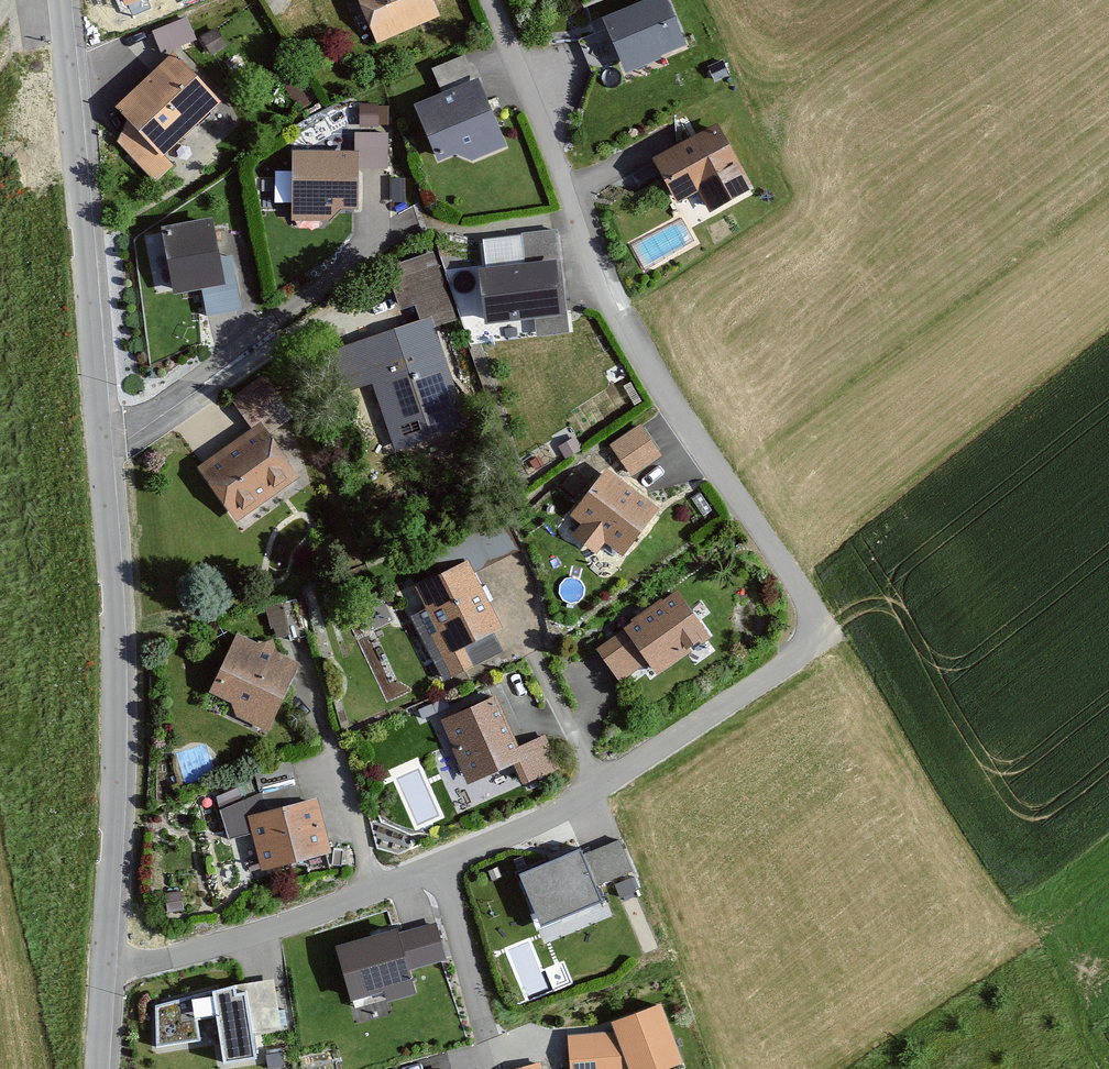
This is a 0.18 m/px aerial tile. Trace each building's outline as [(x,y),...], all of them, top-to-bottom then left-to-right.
[(377,45),(440,17),(433,2),(433,0),(357,0),(377,45)] [(603,20),(626,76),(662,61),(661,58),(687,47),(667,0),(651,0),(603,20)] [(151,33),(161,56),(197,41),(187,18),(151,33)] [(210,57),(227,47),(216,28),(199,37),(210,57)] [(174,54),(115,110),(126,123),(117,144),(156,184),(174,167),(165,158),(221,105),(174,54)] [(432,70),(442,96),(476,82),(465,56),(432,70)] [(442,96),(414,107),(438,164),(457,157),(473,163),(507,148),(479,81),(476,82),(442,96)] [(720,121),(654,156),(678,201),(701,189),(712,208),(754,186),(720,121)] [(359,154),(292,153),(292,223),(330,222),(342,211),(358,211),(359,154)] [(392,180),(392,203),(406,203),(405,179),(392,180)] [(202,292),(225,288),(219,258),(212,221),(161,230),(175,298),(202,292)] [(521,262),(479,266),(485,323),(566,315),(558,226),(518,229),(521,262)] [(435,252),(388,269),(400,313),(415,308),(420,323),(432,319),(435,330),(457,322),(435,252)] [(219,258),(225,288),(202,292),(208,319),(242,312),(231,256),(219,258)] [(420,323),(328,353),(342,396),(372,386),(394,453),(467,429),(435,330),(432,319),(420,323)] [(229,401),(251,431),(261,424),(270,437),(295,419),(263,376),(229,401)] [(251,431),(197,470),(236,524),(300,479),(270,437),(261,424),(251,431)] [(640,425),(609,447),(631,479),(663,457),(640,425)] [(659,511),(606,471),(570,518),(580,526),(572,537),(596,556),(605,545),(623,559),(659,511)] [(468,563),(415,589),(426,610),(419,614),(452,679),(473,668),(465,651),(503,632),(468,563)] [(677,593),(596,653),(620,684),(647,665),(657,679),(711,639),(677,593)] [(284,598),(263,603),(270,632),(291,626),(284,598)] [(300,666),(236,635),(210,696),(231,705),(235,719),(268,734),(300,666)] [(495,697),(439,723),(469,787),(513,767),(522,787),(560,770),(545,736),(518,748),(495,697)] [(316,796),(247,814),(262,872),(331,854),(316,796)] [(618,840),(582,856),(596,888),(632,872),(618,840)] [(518,876),(541,930),(602,903),(596,888),(582,856),(579,849),(518,876)] [(398,934),(408,973),(446,962),(436,924),(398,934)] [(398,934),(397,931),(335,948),(351,1005),(384,996),(387,1006),(415,998),(408,973),(398,934)] [(274,980),(155,1006),(156,1049),(200,1042),(197,1023),(215,1020),(224,1067),(257,1061),(253,1035),(281,1029),(274,980)] [(611,1019),(615,1031),(569,1032),(569,1068),(667,1068),(684,1062),(660,1000),(611,1019)]
